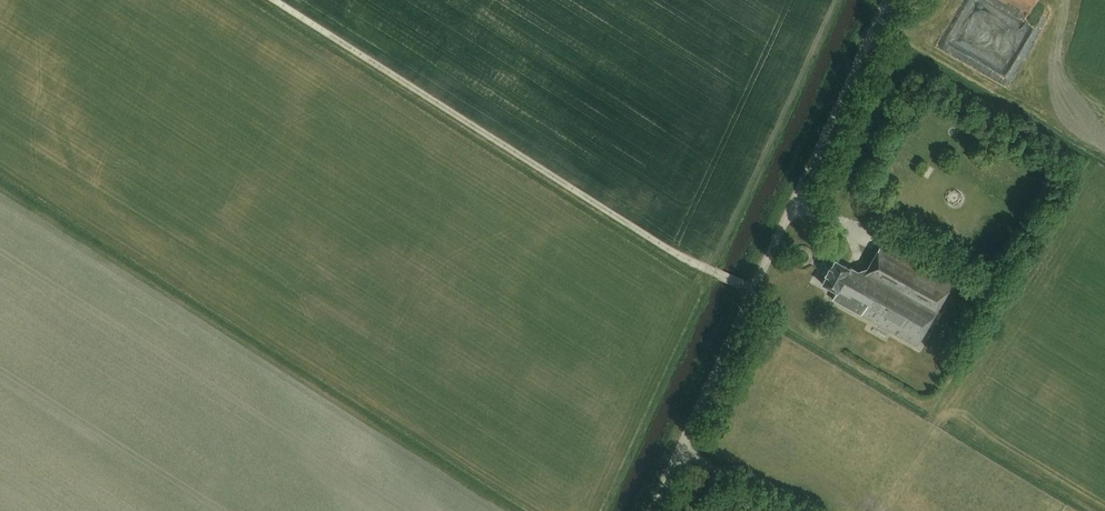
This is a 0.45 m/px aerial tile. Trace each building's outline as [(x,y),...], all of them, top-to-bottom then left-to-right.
[(1037,0),(1010,0),(1031,11),(1037,0)] [(827,274),(822,282),(836,290),(833,297),(916,343),(952,277),(883,239),(868,265),(857,269),(851,265),(850,267),(835,259),(831,267),(829,266),(825,273),(827,274)]
